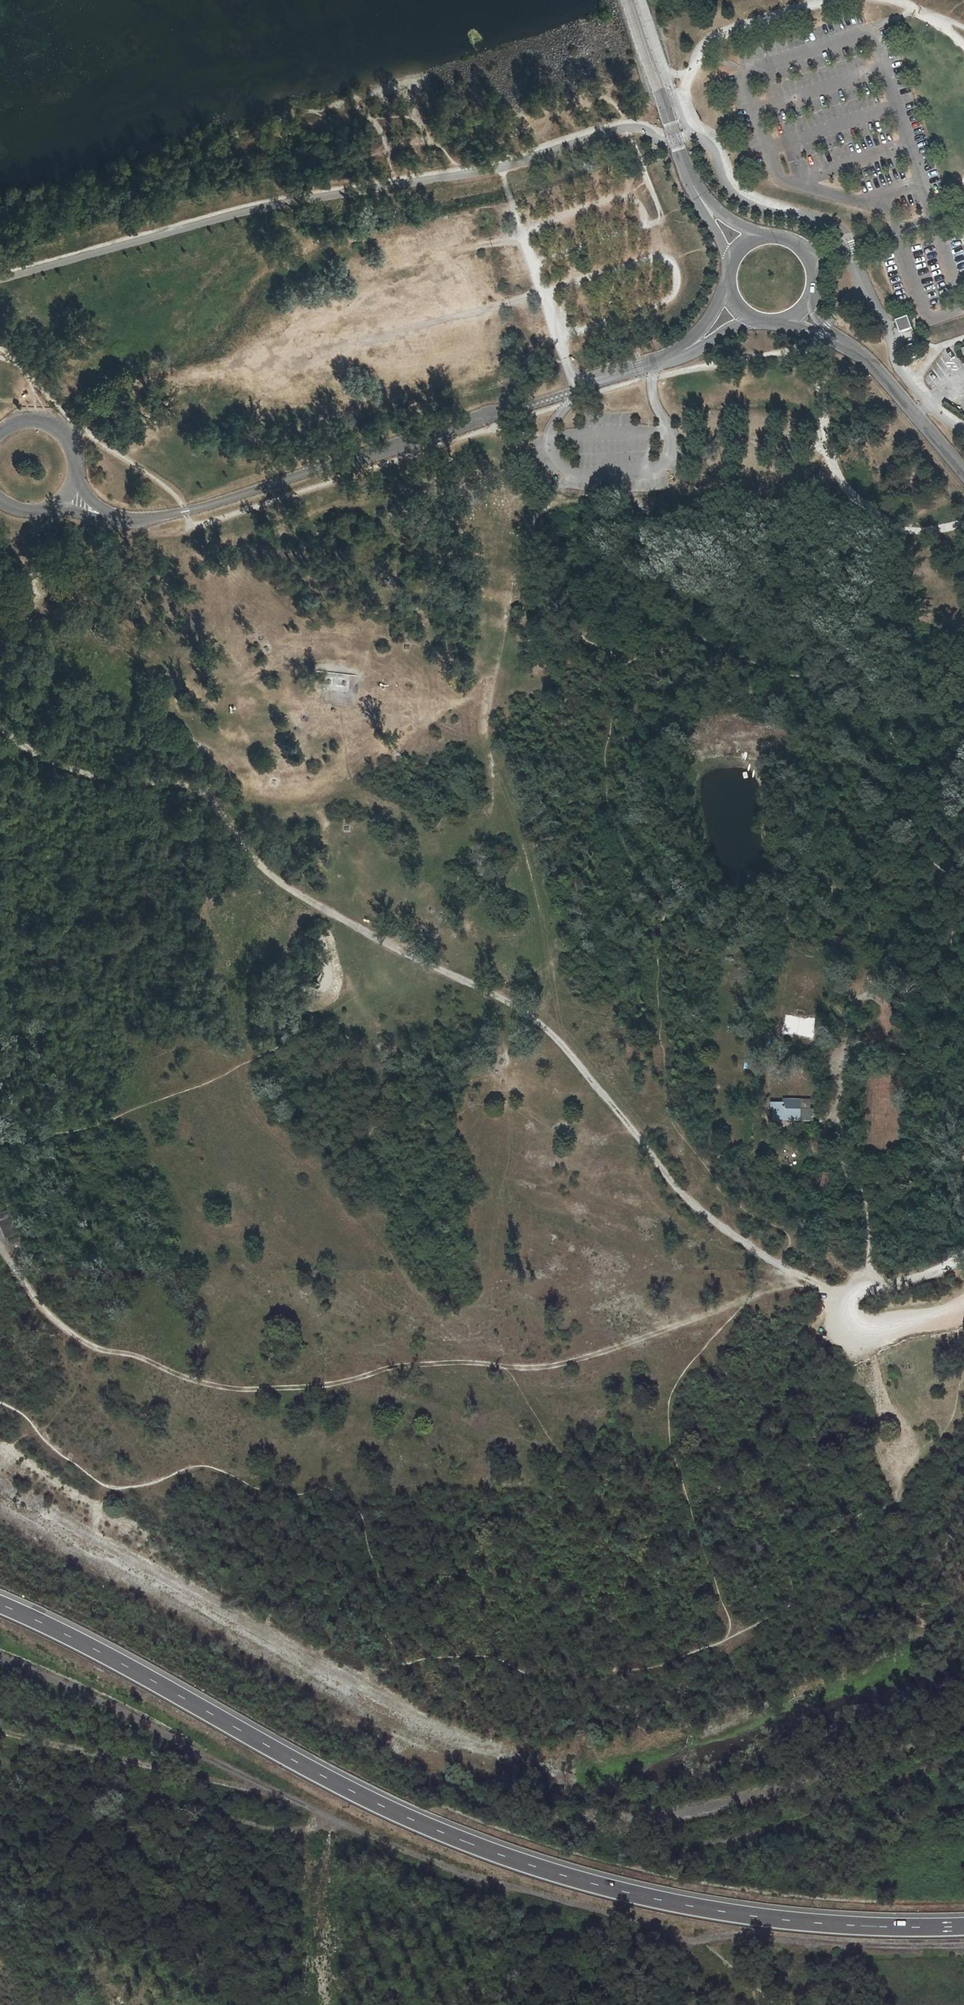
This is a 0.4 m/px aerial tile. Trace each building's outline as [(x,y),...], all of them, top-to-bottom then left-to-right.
[(950,246),(956,264),(963,261),(963,252),(961,243),(950,246)] [(846,279),(839,278),(838,290),(845,291),(846,279)] [(909,316),(897,321),(902,332),(913,329),(909,316)] [(918,343),(906,347),(910,359),(922,355),(918,343)] [(351,672),(325,669),(322,690),(348,693),(351,672)] [(784,1099),(784,1102),(772,1102),(772,1110),(773,1110),(773,1121),(814,1121),(814,1108),(802,1108),(802,1099),(784,1099)] [(832,1176),(825,1174),(822,1187),(829,1189),(832,1176)] [(0,1215),(0,1221),(7,1240),(24,1234),(14,1209),(0,1215)]
